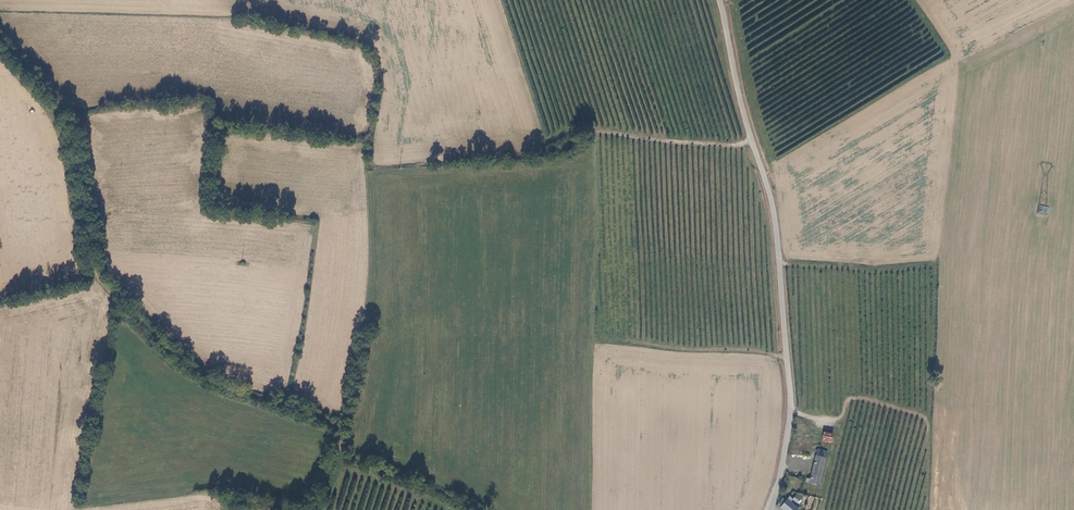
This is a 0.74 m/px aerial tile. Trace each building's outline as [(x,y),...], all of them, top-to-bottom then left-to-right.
[(834,433),(824,432),(823,441),(833,442),(834,433)] [(822,485),(827,457),(817,455),(812,480),(809,479),(809,483),(822,485)] [(791,509),(797,509),(802,505),(794,499),(796,496),(793,494),(791,496),(784,504),(791,509)]
